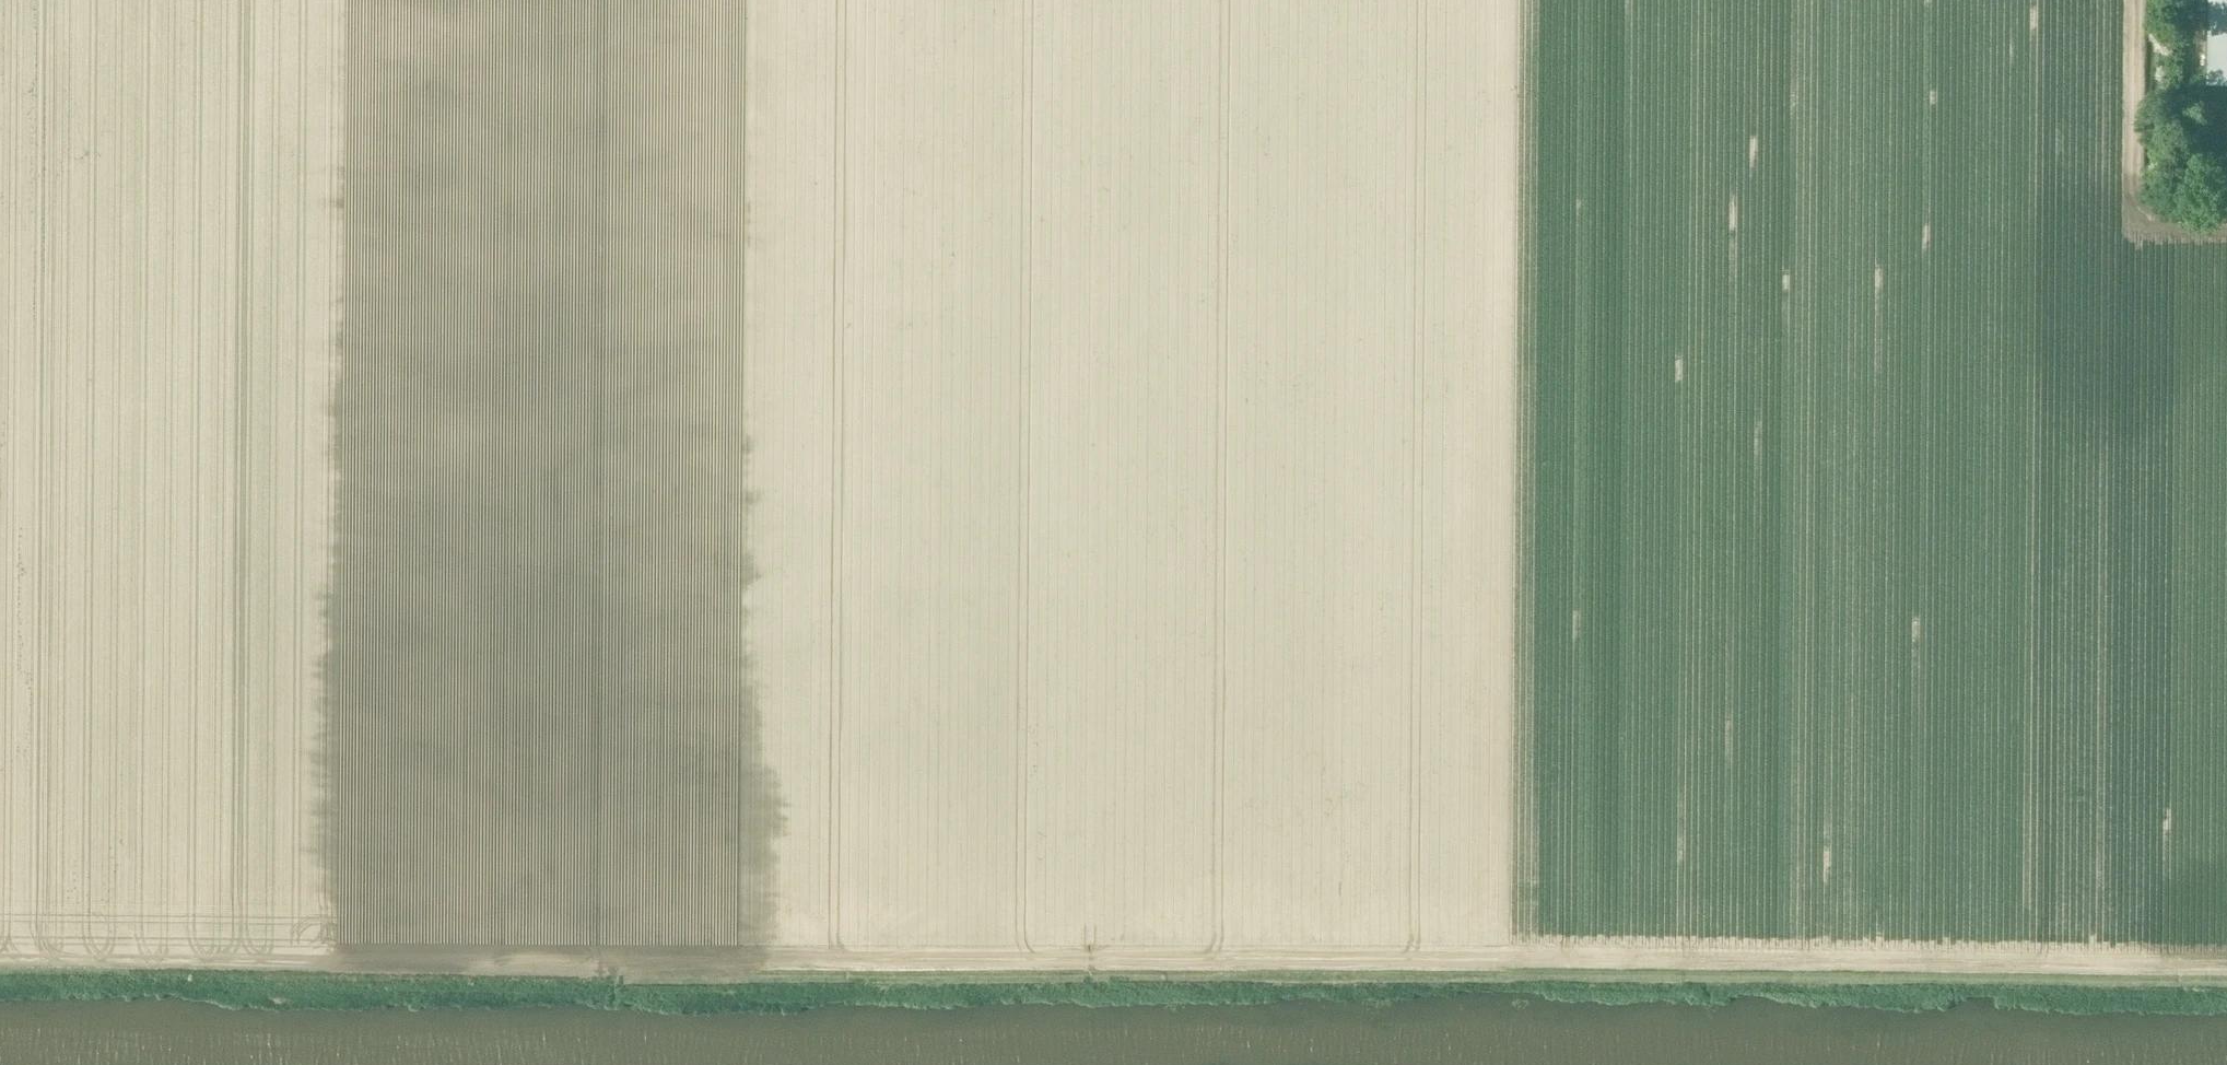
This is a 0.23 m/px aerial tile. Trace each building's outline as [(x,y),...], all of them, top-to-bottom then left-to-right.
[(2205,85),(2226,85),(2226,0),(2207,0),(2205,85)]
